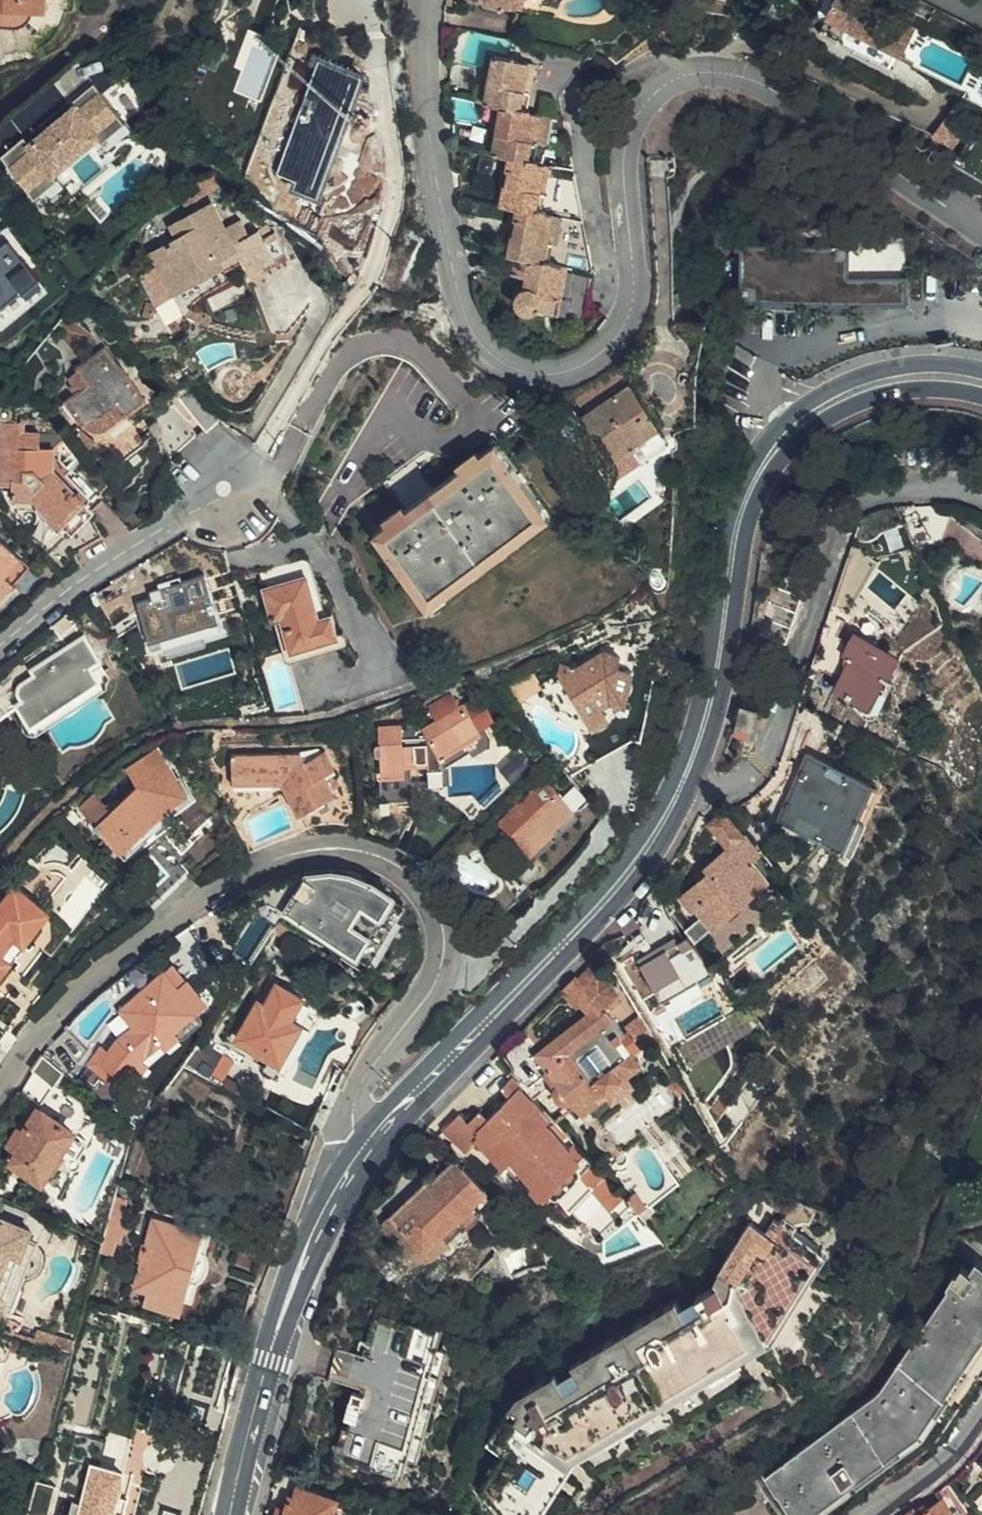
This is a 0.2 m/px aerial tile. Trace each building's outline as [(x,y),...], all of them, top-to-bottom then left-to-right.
[(46,10),(47,0),(0,0),(0,8),(46,10)] [(474,6),(513,13),(515,0),(475,0),(474,6)] [(513,13),(526,15),(528,0),(515,0),(513,13)] [(893,53),(898,55),(913,28),(866,4),(867,1),(865,0),(829,0),(821,15),(824,16),(893,53)] [(46,10),(0,8),(0,26),(30,28),(46,10)] [(886,68),(893,53),(824,16),(816,31),(886,68)] [(248,34),(232,92),(265,100),(280,43),(248,34)] [(296,160),(303,162),(307,154),(328,163),(333,152),(350,158),(359,134),(364,136),(366,136),(371,131),(373,125),(374,116),(366,69),(359,70),(351,59),(344,56),(335,54),(327,57),(320,64),(313,87),(293,80),(285,102),(312,112),(308,122),(301,119),(295,136),(303,139),(296,160)] [(531,68),(495,59),(489,93),(479,91),(477,106),(504,111),(521,115),(521,112),(525,93),(531,68)] [(76,99),(61,111),(64,114),(52,124),(49,121),(34,134),(28,127),(12,141),(44,176),(55,167),(58,169),(60,167),(77,154),(74,150),(86,139),(90,143),(105,130),(113,138),(128,126),(89,81),(73,95),(76,99)] [(560,99),(525,93),(521,112),(564,120),(560,99)] [(64,114),(61,111),(56,105),(44,115),(49,121),(52,124),(64,114)] [(934,125),(959,139),(973,118),(946,105),(934,125)] [(521,115),(504,111),(495,159),(512,162),(528,165),(531,145),(545,147),(546,138),(569,143),(564,120),(521,112),(521,115)] [(528,165),(512,162),(503,210),(520,213),(535,217),(536,214),(543,179),(545,167),(528,165)] [(63,172),(60,167),(58,169),(55,167),(44,176),(50,183),(63,172)] [(577,185),(543,179),(536,214),(584,224),(584,222),(577,185)] [(154,297),(165,291),(174,287),(173,283),(248,244),(258,263),(290,247),(280,225),(267,231),(263,222),(251,228),(243,212),(224,222),(211,196),(169,218),(175,232),(151,244),(157,257),(138,266),(151,292),(154,297)] [(535,217),(520,213),(512,260),(518,261),(546,266),(547,258),(584,265),(580,247),(584,224),(536,214),(535,217)] [(9,238),(0,247),(0,323),(3,326),(48,285),(9,238)] [(852,246),(739,247),(739,304),(911,302),(910,275),(852,276),(852,246)] [(546,266),(518,261),(516,278),(530,280),(528,293),(521,297),(520,302),(520,307),(523,311),(526,312),(533,312),(560,317),(562,305),(587,310),(593,275),(546,266)] [(159,312),(165,291),(154,297),(151,292),(147,308),(159,312)] [(112,360),(101,346),(75,366),(76,368),(65,376),(70,382),(66,385),(71,393),(64,399),(85,425),(92,428),(99,428),(112,423),(127,411),(126,410),(144,396),(131,379),(144,369),(135,358),(122,368),(112,360)] [(635,446),(645,459),(672,439),(631,384),(584,419),(598,440),(588,448),(604,469),(635,446)] [(176,400),(205,435),(221,421),(191,387),(176,400)] [(557,397),(549,404),(557,417),(567,411),(557,397)] [(190,434),(166,404),(145,423),(152,433),(155,431),(172,450),(190,434)] [(79,554),(103,539),(90,516),(105,504),(94,491),(84,500),(57,474),(56,450),(42,451),(41,436),(21,437),(19,427),(2,427),(3,483),(16,483),(20,498),(36,502),(66,530),(79,554)] [(84,446),(91,439),(79,428),(73,433),(84,446)] [(614,482),(645,459),(635,446),(604,469),(614,482)] [(559,522),(500,447),(381,543),(439,617),(559,522)] [(390,482),(405,505),(429,490),(414,467),(390,482)] [(21,560),(0,541),(0,582),(21,560)] [(323,618),(304,559),(264,571),(278,616),(285,614),(298,658),(344,644),(335,615),(323,618)] [(0,582),(0,600),(30,568),(21,560),(0,582)] [(159,603),(157,598),(139,604),(152,645),(221,622),(206,577),(179,586),(174,593),(176,597),(159,603)] [(156,596),(157,598),(159,603),(176,597),(174,593),(173,590),(156,596)] [(119,623),(110,629),(117,638),(126,632),(119,623)] [(0,691),(0,715),(20,702),(33,721),(56,705),(79,690),(101,676),(93,662),(101,656),(83,630),(48,653),(50,657),(33,669),(0,691)] [(854,630),(848,640),(853,643),(859,633),(854,630)] [(853,643),(848,640),(835,634),(817,670),(840,681),(858,690),(876,655),(869,651),(874,641),(859,633),(853,643)] [(858,690),(840,681),(835,690),(853,706),(857,707),(862,707),(868,704),(894,650),(874,641),(869,651),(876,655),(858,690)] [(29,665),(33,669),(50,657),(48,653),(29,665)] [(565,718),(583,707),(596,726),(613,713),(607,704),(614,700),(630,702),(637,671),(624,668),(626,657),(606,654),(583,670),(563,666),(560,676),(543,687),(565,718)] [(147,672),(155,666),(150,658),(140,662),(147,672)] [(517,701),(542,684),(531,668),(506,684),(517,701)] [(79,690),(56,705),(62,714),(67,715),(82,704),(85,699),(79,690)] [(430,779),(454,780),(454,762),(472,751),(477,757),(496,746),(498,735),(490,724),(485,728),(467,700),(463,702),(457,694),(450,692),(431,702),(438,715),(425,723),(429,732),(409,731),(408,717),(384,717),(385,734),(381,735),(378,738),(379,742),(384,745),(384,791),(414,792),(415,756),(430,757),(430,779)] [(736,727),(750,730),(756,710),(740,705),(736,727)] [(736,727),(734,734),(747,738),(750,730),(736,727)] [(290,798),(294,805),(297,809),(334,788),(332,784),(338,781),(331,767),(335,764),(323,746),(305,757),(299,748),(230,750),(231,781),(280,781),(290,798)] [(165,811),(191,792),(160,747),(129,768),(138,787),(109,806),(92,791),(77,805),(120,852),(165,811)] [(837,847),(865,783),(811,759),(783,824),(837,847)] [(601,802),(587,785),(569,796),(553,780),(504,825),(527,851),(514,863),(524,874),(564,837),(561,834),(585,812),(588,816),(601,802)] [(874,787),(865,783),(837,847),(847,852),(874,787)] [(237,826),(254,851),(299,833),(289,808),(294,805),(290,798),(282,802),(290,821),(254,837),(246,819),(237,826)] [(760,853),(759,853),(724,809),(709,822),(728,848),(706,867),(710,873),(705,877),(682,897),(694,911),(698,908),(713,928),(769,882),(753,862),(760,853)] [(591,820),(588,816),(585,812),(561,834),(564,837),(524,874),(529,879),(533,875),(540,868),(591,820)] [(40,859),(17,888),(42,908),(64,879),(40,859)] [(701,872),(705,877),(710,873),(706,867),(701,872)] [(544,873),(540,868),(533,875),(537,879),(544,873)] [(371,962),(406,909),(394,895),(347,876),(331,874),(307,876),(285,911),(371,962)] [(529,879),(524,874),(518,880),(530,893),(536,887),(529,879)] [(8,966),(24,944),(49,912),(42,908),(17,888),(0,910),(0,976),(8,966)] [(284,936),(290,929),(279,921),(273,929),(284,936)] [(24,944),(8,966),(23,977),(39,958),(24,944)] [(589,964),(575,979),(583,988),(598,975),(589,964)] [(118,1091),(141,1061),(193,1015),(195,1017),(206,1005),(187,984),(186,985),(173,970),(166,976),(164,974),(118,1013),(133,1031),(118,1040),(107,1054),(102,1049),(88,1066),(118,1091)] [(526,1076),(526,1078),(525,1084),(530,1088),(527,1091),(538,1103),(548,1094),(539,1082),(548,1075),(560,1089),(556,1095),(559,1102),(563,1105),(569,1105),(572,1104),(583,1114),(601,1102),(627,1082),(645,1070),(636,1055),(656,1040),(642,1017),(624,1030),(601,1008),(613,998),(610,989),(598,975),(583,988),(575,979),(561,992),(587,1019),(535,1059),(540,1065),(526,1076)] [(232,1036),(253,1050),(264,1057),(259,1065),(268,1070),(270,1068),(301,1017),(302,1005),(304,1002),(269,979),(232,1036)] [(141,1061),(145,1066),(198,1021),(195,1017),(193,1015),(141,1061)] [(307,1024),(301,1017),(270,1068),(278,1072),(307,1024)] [(10,1031),(0,1024),(0,1046),(10,1031)] [(340,1056),(353,1063),(356,1059),(357,1056),(345,1049),(340,1056)] [(264,1057),(253,1050),(248,1057),(259,1065),(264,1057)] [(91,1056),(87,1053),(70,1075),(74,1078),(78,1072),(91,1056)] [(215,1081),(225,1060),(215,1054),(203,1075),(215,1081)] [(65,1072),(43,1055),(32,1072),(54,1086),(65,1072)] [(74,1078),(80,1083),(84,1077),(78,1072),(74,1078)] [(221,1079),(215,1088),(217,1089),(230,1094),(235,1086),(221,1079)] [(538,1103),(527,1091),(516,1079),(502,1092),(511,1101),(489,1122),(480,1114),(468,1124),(460,1116),(443,1131),(466,1154),(478,1144),(517,1183),(524,1177),(545,1199),(549,1196),(568,1216),(591,1195),(610,1214),(624,1201),(585,1159),(588,1156),(577,1144),(570,1150),(562,1141),(569,1135),(538,1103)] [(634,1092),(627,1082),(601,1102),(608,1111),(634,1092)] [(21,1152),(50,1169),(55,1172),(63,1158),(62,1158),(58,1155),(74,1129),(36,1105),(10,1146),(21,1152)] [(58,1155),(62,1158),(63,1156),(69,1159),(72,1166),(75,1169),(79,1168),(83,1164),(83,1161),(80,1157),(88,1144),(87,1138),(74,1129),(58,1155)] [(44,1179),(50,1169),(21,1152),(15,1160),(44,1179)] [(432,1263),(481,1216),(471,1206),(484,1192),(454,1161),(429,1185),(426,1183),(390,1220),(388,1219),(379,1227),(414,1259),(421,1262),(428,1264),(432,1263)] [(636,1187),(626,1196),(638,1210),(648,1200),(636,1187)] [(122,1239),(133,1200),(115,1196),(99,1249),(113,1253),(117,1238),(122,1239)] [(193,1277),(204,1232),(150,1218),(144,1248),(139,1247),(134,1264),(139,1266),(134,1291),(146,1293),(142,1306),(182,1314),(186,1300),(179,1298),(184,1275),(193,1277)] [(0,1220),(0,1310),(2,1310),(30,1230),(0,1220)] [(591,1485),(790,1363),(828,1303),(801,1286),(819,1255),(776,1227),(765,1242),(751,1234),(719,1283),(725,1287),(717,1290),(714,1295),(699,1304),(704,1311),(684,1324),(679,1316),(676,1310),(571,1373),(577,1383),(582,1391),(563,1403),(558,1395),(552,1385),(523,1402),(527,1408),(526,1407),(521,1406),(518,1410),(515,1415),(515,1419),(512,1417),(488,1458),(503,1466),(484,1501),(497,1514),(573,1514),(591,1485)] [(591,1255),(600,1246),(600,1239),(587,1250),(591,1255)] [(981,1370),(981,1264),(973,1258),(968,1265),(964,1262),(958,1271),(955,1269),(947,1281),(954,1286),(886,1390),(825,1434),(821,1429),(756,1474),(782,1514),(790,1514),(793,1512),(798,1514),(831,1514),(937,1435),(981,1370)] [(704,1311),(699,1304),(679,1316),(684,1324),(704,1311)] [(375,1312),(364,1354),(356,1385),(336,1458),(399,1475),(437,1327),(375,1312)] [(39,1340),(56,1344),(70,1348),(73,1338),(42,1330),(39,1340)] [(577,1383),(558,1395),(563,1403),(582,1391),(577,1383)] [(121,1471),(95,1465),(82,1514),(122,1514),(127,1499),(114,1495),(121,1471)] [(39,1482),(30,1514),(50,1514),(57,1487),(39,1482)] [(284,1503),(281,1514),(330,1514),(336,1493),(296,1483),(293,1493),(287,1491),(284,1503)] [(908,1514),(949,1514),(952,1513),(942,1498),(928,1508),(924,1503),(908,1514)] [(284,1503),(276,1501),(272,1514),(281,1514),(284,1503)] [(952,1513),(949,1514),(963,1514),(961,1507),(952,1513)]
